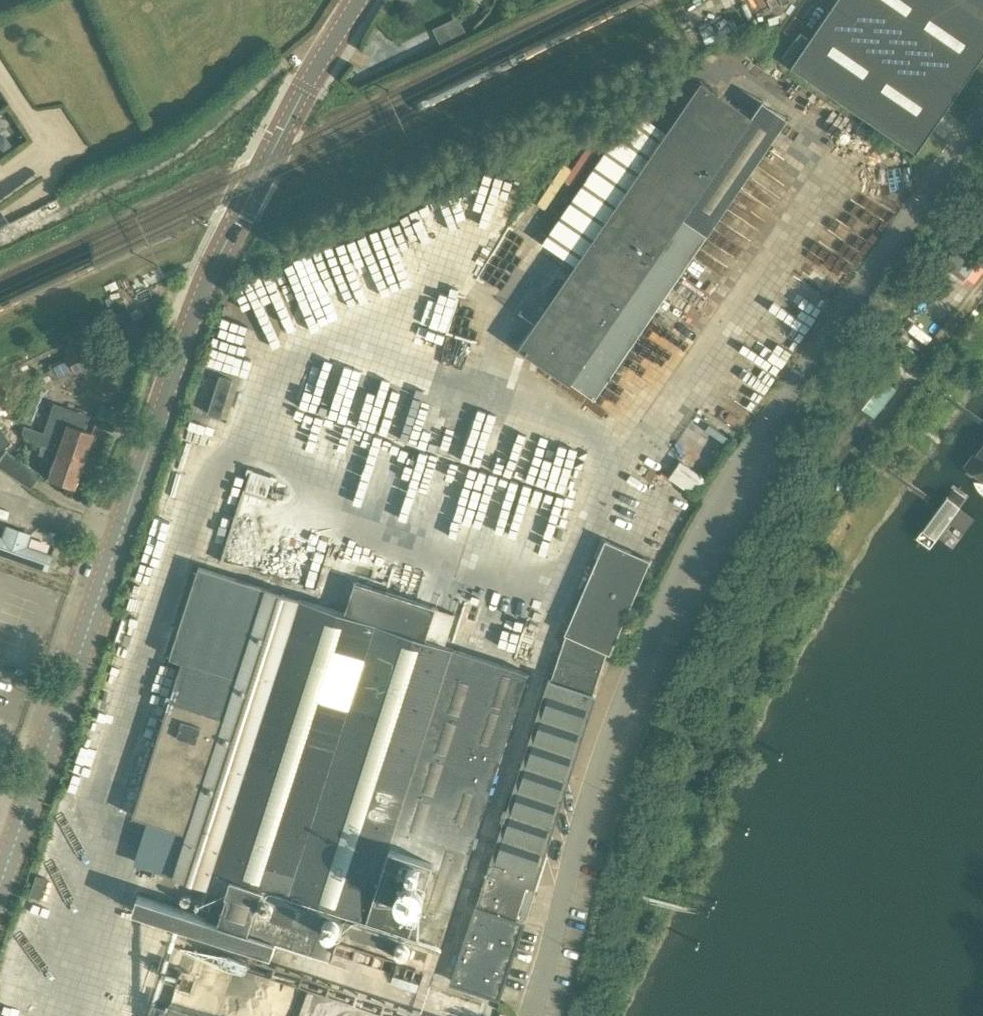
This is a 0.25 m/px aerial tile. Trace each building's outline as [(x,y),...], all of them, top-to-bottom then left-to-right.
[(791,66),(916,152),(982,55),(982,0),(836,0),(791,66)] [(458,16),(432,23),(435,37),(461,30),(458,16)] [(543,241),(577,264),(519,347),(595,399),(765,150),(740,133),(752,116),(702,82),(666,134),(633,111),(543,241)] [(676,118),(666,111),(658,122),(668,129),(676,118)] [(946,265),(971,283),(982,265),(982,262),(960,245),(946,265)] [(104,356),(97,342),(68,355),(75,370),(104,356)] [(890,371),(897,362),(876,347),(869,356),(890,371)] [(233,380),(220,376),(208,413),(221,418),(233,380)] [(873,415),(895,387),(880,376),(858,404),(873,415)] [(839,464),(875,418),(850,398),(814,445),(839,464)] [(22,435),(83,456),(91,433),(81,430),(86,416),(54,405),(44,435),(24,428),(22,435)] [(982,487),(982,419),(951,463),(982,487)] [(0,428),(0,447),(9,441),(0,428)] [(83,456),(22,435),(24,440),(40,445),(37,455),(53,460),(47,478),(73,486),(83,456)] [(30,488),(41,473),(6,449),(0,457),(0,469),(29,489),(30,488)] [(669,477),(694,494),(706,477),(680,460),(669,477)] [(261,487),(266,476),(250,468),(242,483),(251,487),(253,483),(261,487)] [(944,566),(982,509),(982,505),(950,482),(909,541),(944,566)] [(47,571),(52,555),(27,546),(31,534),(5,525),(1,536),(0,536),(0,555),(47,571)] [(566,634),(551,680),(593,693),(607,652),(610,653),(651,560),(605,539),(565,633),(566,634)] [(207,917),(136,894),(131,910),(271,955),(277,939),(379,973),(374,988),(460,1015),(481,1015),(484,1004),(429,985),(436,962),(528,673),(444,646),(454,615),(350,580),(339,611),(199,566),(170,657),(182,661),(133,816),(157,824),(143,866),(154,870),(151,878),(174,886),(176,877),(206,887),(201,905),(202,905),(210,908),(207,917)] [(593,693),(551,680),(549,679),(487,871),(488,871),(527,884),(535,886),(597,694),(593,693)] [(527,884),(488,871),(477,905),(476,905),(452,981),(499,996),(524,920),(516,918),(527,884)] [(29,896),(39,899),(46,879),(35,876),(29,896)] [(148,998),(171,1003),(176,978),(164,975),(167,963),(156,961),(148,998)]
